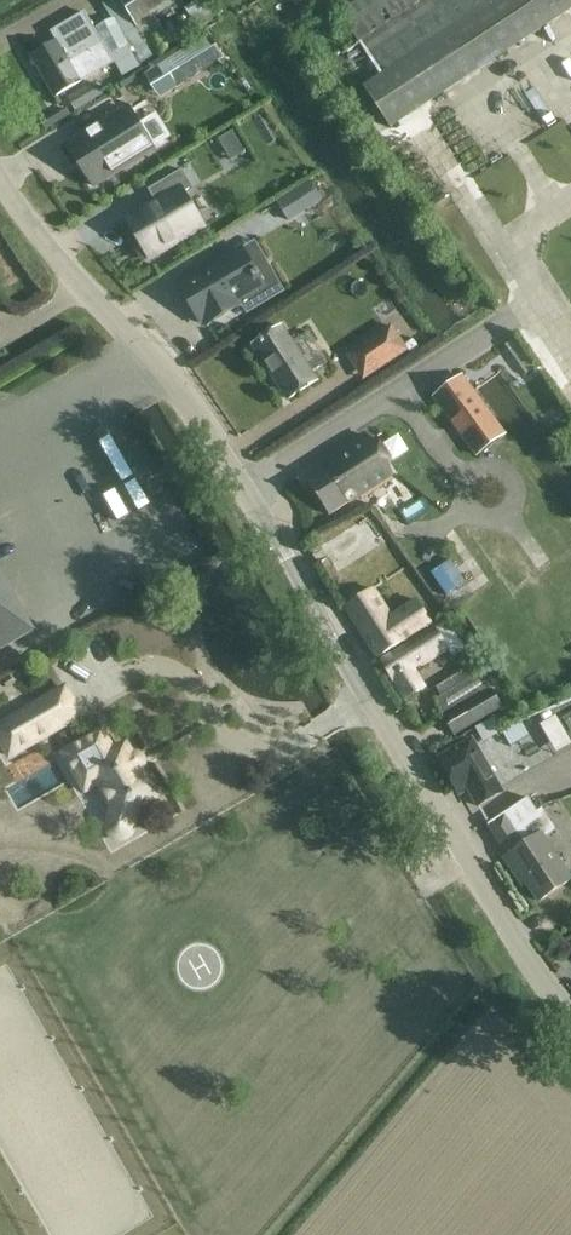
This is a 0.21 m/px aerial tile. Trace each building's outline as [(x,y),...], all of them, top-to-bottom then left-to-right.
[(97,30),(103,42),(111,56),(112,55),(124,76),(158,55),(159,56),(172,48),(169,43),(180,36),(171,22),(161,29),(154,17),(181,0),(110,0),(103,5),(113,20),(97,30)] [(209,0),(199,0),(186,9),(200,30),(220,16),(209,0)] [(338,15),(358,43),(344,53),(391,126),(570,8),(570,0),(360,0),(338,15)] [(88,50),(103,42),(97,30),(90,17),(75,25),(88,50)] [(31,57),(54,97),(81,81),(72,64),(83,57),(81,52),(70,34),(58,41),(31,57)] [(209,34),(171,58),(186,82),(224,58),(209,34)] [(113,64),(97,73),(107,89),(123,80),(113,64)] [(129,105),(66,144),(94,190),(157,151),(129,105)] [(213,141),(227,161),(244,150),(231,129),(213,141)] [(154,200),(122,219),(149,263),(206,228),(184,192),(192,187),(181,170),(148,190),(154,200)] [(310,184),(278,204),(288,219),(320,199),(310,184)] [(241,251),(180,286),(201,321),(204,319),(206,323),(239,304),(237,300),(261,286),(241,251)] [(391,324),(366,341),(383,367),(408,351),(391,324)] [(281,328),(253,346),(288,399),(316,381),(281,328)] [(462,374),(431,397),(453,427),(475,457),(506,434),(462,374)] [(327,467),(307,480),(329,514),(359,495),(362,499),(391,481),(383,467),(386,465),(375,448),(372,450),(363,436),(324,461),(327,467)] [(368,515),(321,546),(337,571),(384,541),(368,515)] [(32,632),(0,577),(0,650),(32,632)] [(377,658),(398,645),(434,622),(418,599),(393,615),(375,588),(345,607),(377,658)] [(400,649),(380,661),(404,700),(424,688),(412,669),(429,658),(430,660),(447,650),(452,658),(465,649),(456,635),(447,620),(434,628),(400,649)] [(504,707),(478,672),(435,701),(456,734),(504,707)] [(36,705),(0,725),(0,740),(9,755),(51,731),(81,715),(65,688),(36,705)] [(538,720),(552,750),(570,741),(570,704),(538,720)] [(494,718),(475,728),(484,742),(502,732),(494,718)] [(521,721),(502,732),(510,747),(529,736),(521,721)] [(90,768),(112,807),(109,822),(108,824),(108,826),(108,828),(108,830),(109,832),(110,834),(111,835),(113,837),(115,838),(117,838),(119,839),(121,839),(123,838),(125,837),(127,836),(128,835),(130,833),(131,832),(132,830),(137,811),(156,799),(154,796),(154,790),(148,781),(144,777),(125,745),(113,752),(101,731),(63,753),(77,776),(90,768)] [(438,759),(456,792),(466,786),(477,806),(501,793),(471,740),(438,759)] [(486,824),(507,856),(504,858),(515,875),(519,872),(538,901),(558,888),(570,879),(570,878),(544,837),(556,830),(542,808),(537,811),(528,797),(507,810),(486,824)]
